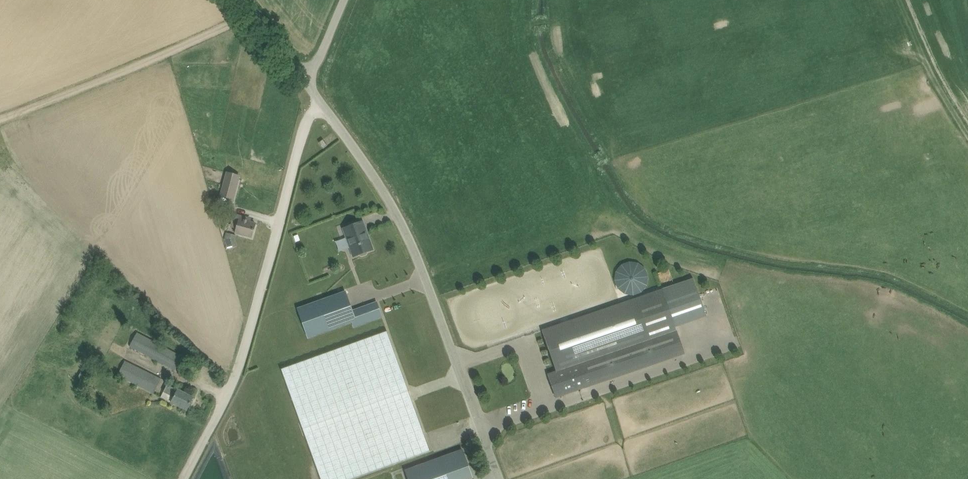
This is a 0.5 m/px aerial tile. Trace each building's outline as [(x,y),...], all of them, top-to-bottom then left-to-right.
[(323,148),(328,145),(323,140),(319,143),(323,148)] [(221,196),(233,199),(240,176),(227,172),(221,196)] [(249,219),(235,215),(232,228),(236,229),(235,233),(252,237),(256,224),(248,222),(249,219)] [(351,248),(354,257),(359,255),(360,259),(370,255),(368,251),(373,250),(369,240),(367,241),(364,230),(366,230),(363,221),(344,228),(346,236),(338,239),(342,251),(351,248)] [(235,240),(226,242),(228,248),(237,245),(235,240)] [(621,260),(616,290),(646,295),(651,266),(621,260)] [(308,337),(356,320),(346,292),(298,309),(308,337)] [(650,335),(637,298),(542,330),(556,371),(548,374),(556,398),(684,354),(675,327),(650,335)] [(381,334),(281,369),(321,478),(351,478),(430,450),(387,331),(381,334)] [(182,356),(137,332),(130,346),(175,370),(182,356)] [(161,379),(125,361),(118,375),(154,394),(161,379)] [(194,397),(177,389),(167,384),(161,397),(171,402),(187,410),(194,397)] [(460,478),(471,478),(473,478),(463,449),(451,453),(460,478)] [(419,473),(423,472),(420,465),(405,470),(408,478),(421,478),(419,473)]
